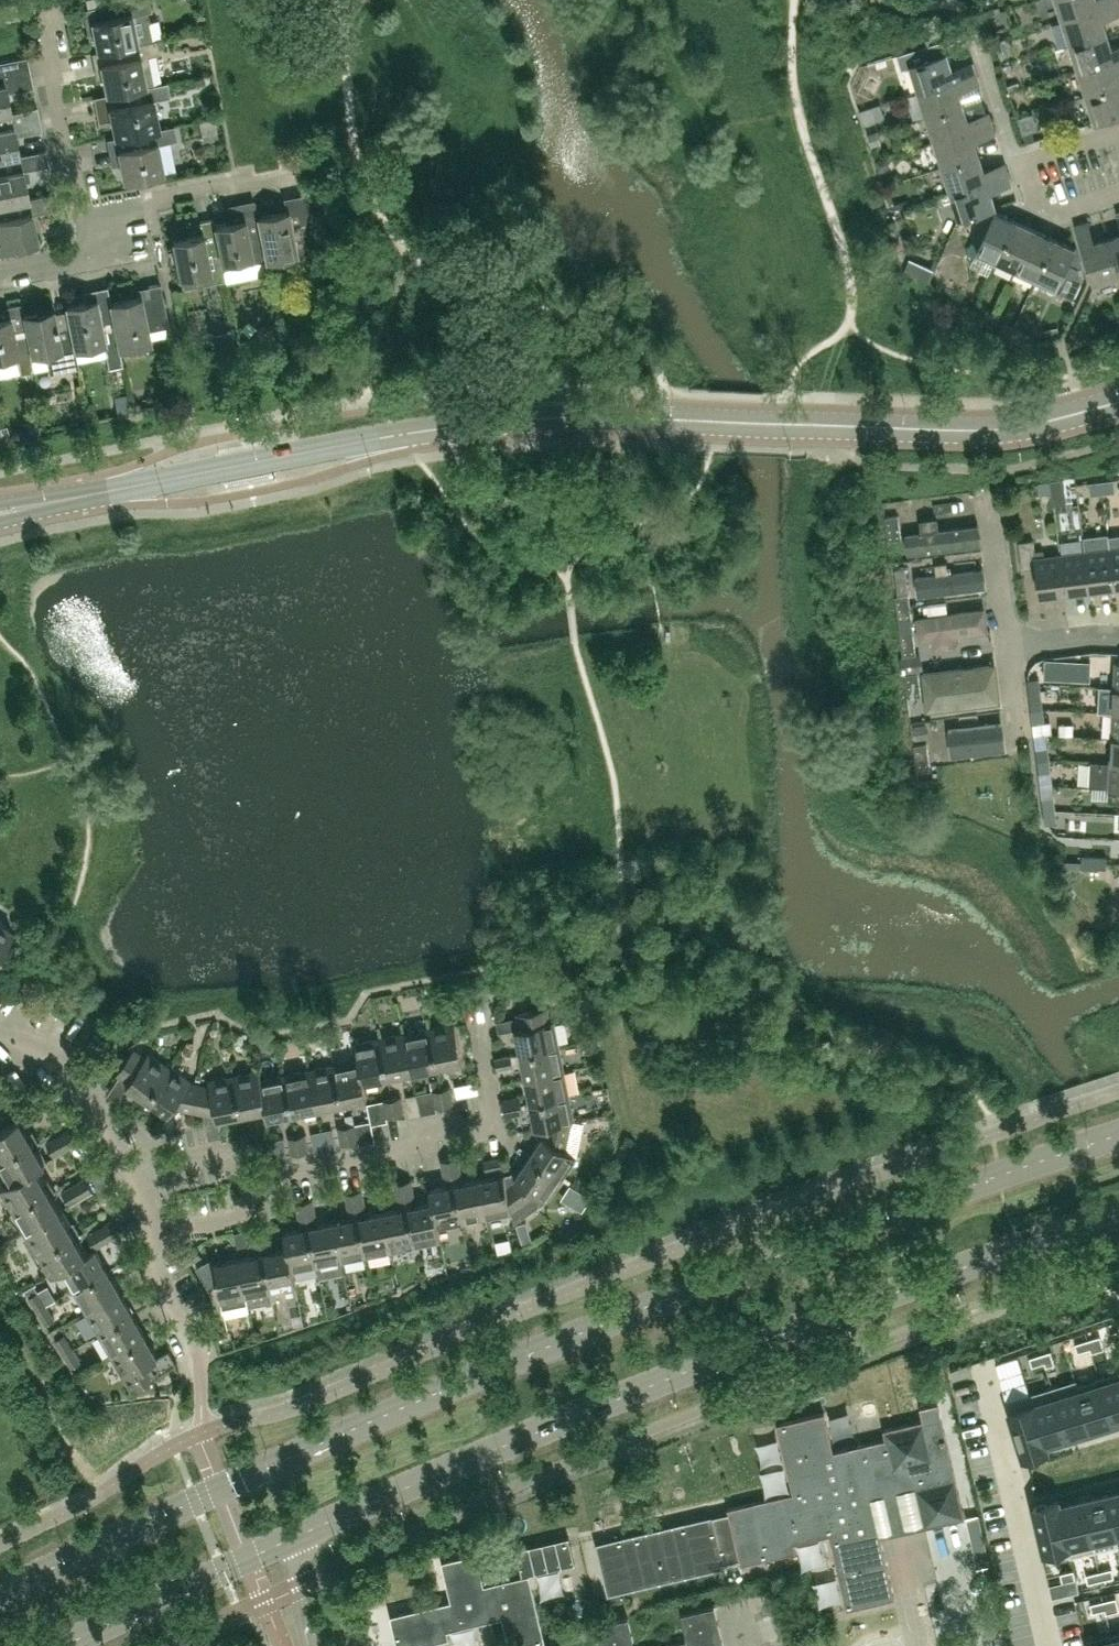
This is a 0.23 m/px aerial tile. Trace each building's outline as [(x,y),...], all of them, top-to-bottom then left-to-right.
[(152,40),(146,12),(150,11),(148,0),(131,0),(83,10),(85,22),(91,21),(97,51),(152,40)] [(1062,18),(1118,0),(1057,0),(1062,18)] [(1070,44),(1107,32),(1102,17),(1118,12),(1118,0),(1062,18),(1070,44)] [(1112,47),(1107,32),(1070,44),(1078,69),(1118,56),(1118,44),(1112,47)] [(154,85),(148,56),(159,54),(156,39),(152,40),(97,51),(91,52),(94,66),(100,65),(106,94),(145,87),(154,85)] [(976,72),(972,62),(952,68),(947,52),(921,60),(917,48),(902,52),(906,66),(910,65),(918,90),(976,72)] [(4,84),(31,79),(26,56),(0,61),(0,114),(10,112),(4,84)] [(1118,68),(1118,67),(1118,56),(1078,69),(1086,94),(1118,84),(1118,71),(1118,68)] [(1011,70),(1004,73),(1009,91),(1024,86),(1021,79),(1014,82),(1011,70)] [(963,104),(958,89),(979,83),(976,72),(918,90),(926,115),(963,104)] [(158,129),(152,96),(163,94),(164,97),(165,97),(163,83),(154,85),(145,87),(106,94),(93,97),(96,111),(109,108),(115,137),(158,129)] [(1094,120),(1118,113),(1118,84),(1086,94),(1094,120)] [(963,104),(926,115),(934,141),(992,122),(989,112),(967,118),(963,104)] [(871,105),(859,109),(863,120),(875,116),(871,105)] [(15,135),(41,130),(36,107),(10,112),(0,114),(0,159),(19,155),(15,135)] [(979,154),(974,140),(995,133),(992,122),(934,141),(942,166),(979,154)] [(162,173),(156,144),(176,140),(173,126),(158,129),(115,137),(106,139),(108,152),(117,151),(123,180),(162,173)] [(877,130),(867,133),(871,146),(881,143),(877,130)] [(1032,130),(1023,133),(1025,142),(1034,139),(1032,130)] [(21,171),(48,166),(45,152),(45,151),(45,150),(19,155),(0,159),(0,204),(27,199),(21,171)] [(984,169),(980,158),(979,154),(942,166),(950,191),(1008,173),(1005,162),(984,169)] [(887,157),(875,160),(878,171),(885,169),(888,163),(887,157)] [(28,175),(29,186),(49,185),(48,173),(28,175)] [(995,206),(990,190),(1011,183),(1008,173),(950,191),(958,217),(995,206)] [(31,214),(56,209),(53,193),(27,199),(0,204),(0,251),(37,243),(31,214)] [(265,259),(257,217),(255,206),(242,209),(244,219),(214,225),(222,267),(222,269),(253,263),(252,261),(265,259)] [(1016,219),(996,210),(980,243),(977,250),(980,251),(997,259),(1016,219)] [(322,275),(311,220),(297,223),(297,227),(291,228),(287,211),(257,217),(265,259),(266,260),(294,254),(299,280),(322,275)] [(222,267),(214,225),(212,219),(200,221),(202,234),(172,240),(179,277),(210,271),(209,270),(222,267)] [(997,259),(1016,268),(1035,228),(1016,219),(997,259)] [(1108,237),(1094,242),(1087,221),(1076,224),(1094,282),(1118,274),(1118,271),(1108,237)] [(1036,277),(1054,237),(1035,228),(1016,268),(1036,277)] [(1108,237),(1118,271),(1118,234),(1108,237)] [(1074,246),(1054,237),(1036,277),(1073,295),(1080,278),(1078,267),(1067,262),(1074,246)] [(921,272),(919,276),(928,280),(930,277),(934,267),(924,263),(921,272)] [(168,326),(159,283),(147,286),(148,295),(110,303),(111,308),(119,348),(148,343),(146,330),(168,326)] [(65,306),(69,326),(74,349),(103,343),(108,368),(123,365),(119,348),(111,308),(110,303),(106,286),(94,288),(96,300),(65,306)] [(30,355),(22,314),(20,304),(7,307),(9,317),(0,319),(0,365),(18,361),(21,372),(33,369),(30,355)] [(967,323),(974,308),(964,304),(957,319),(967,323)] [(74,349),(69,326),(68,327),(70,336),(58,338),(52,308),(22,314),(30,355),(57,349),(61,371),(78,368),(76,358),(74,349)] [(977,328),(984,312),(974,308),(967,323),(977,328)] [(1005,341),(1013,326),(1003,321),(996,336),(1005,341)] [(275,323),(257,326),(259,338),(278,334),(275,323)] [(1015,345),(1022,330),(1013,326),(1005,341),(1015,345)] [(0,427),(2,435),(8,433),(6,425),(0,427)] [(1066,503),(1063,478),(1051,480),(1052,491),(1052,492),(1053,505),(1066,503)] [(1115,491),(1113,479),(1101,480),(1102,492),(1115,491)] [(1052,491),(1051,480),(1038,482),(1040,493),(1052,492),(1052,491)] [(1102,492),(1101,480),(1089,482),(1090,494),(1102,492)] [(896,515),(883,517),(886,540),(899,538),(896,515)] [(907,559),(979,548),(975,525),(915,534),(915,533),(903,535),(907,559)] [(1113,585),(1109,547),(1107,536),(1107,533),(1082,536),(1084,550),(1089,588),(1113,585)] [(1107,536),(1109,547),(1113,585),(1114,585),(1118,584),(1118,535),(1107,536)] [(1034,550),(1032,539),(1017,541),(1021,569),(1035,567),(1038,594),(1064,591),(1059,553),(1044,555),(1043,549),(1034,550)] [(1089,588),(1084,550),(1059,553),(1064,591),(1089,588)] [(908,602),(982,593),(980,571),(946,575),(945,564),(904,568),(908,602)] [(906,593),(893,595),(894,606),(896,619),(909,618),(906,593)] [(914,618),(916,646),(928,645),(928,656),(957,654),(956,640),(986,638),(984,613),(914,618)] [(911,631),(898,633),(901,656),(914,654),(911,631)] [(992,666),(920,676),(926,719),(999,709),(992,666)] [(916,673),(903,675),(906,697),(919,695),(916,673)] [(1040,689),(1038,678),(1027,679),(1029,691),(1040,689)] [(1118,712),(1118,686),(1114,686),(1101,685),(1099,711),(1113,711),(1118,712)] [(1041,701),(1040,689),(1029,691),(1030,703),(1041,701)] [(1044,720),(1042,708),(1031,710),(1032,722),(1044,720)] [(1059,723),(1059,733),(1073,733),(1073,723),(1059,723)] [(1118,762),(1118,737),(1111,736),(1111,737),(1110,761),(1118,762)] [(927,743),(914,744),(917,767),(930,765),(927,743)] [(1049,758),(1047,746),(1036,747),(1037,759),(1049,758)] [(1050,770),(1049,758),(1037,759),(1039,772),(1050,770)] [(1089,786),(1118,787),(1118,762),(1110,761),(1091,760),(1089,786)] [(1055,809),(1053,797),(1042,798),(1043,810),(1055,809)] [(1056,821),(1055,809),(1043,810),(1045,823),(1056,821)] [(1094,867),(1094,856),(1081,855),(1081,867),(1094,867)] [(1106,868),(1107,856),(1094,856),(1094,867),(1106,868)] [(0,922),(0,948),(12,930),(0,922)] [(559,1045),(554,1021),(550,1021),(547,1007),(517,1013),(520,1027),(516,1028),(521,1053),(559,1045)] [(462,1062),(455,1024),(429,1029),(437,1067),(462,1062)] [(437,1067),(429,1029),(405,1034),(412,1072),(437,1067)] [(412,1072),(405,1034),(380,1038),(388,1077),(412,1072)] [(388,1077),(380,1038),(354,1044),(358,1060),(359,1060),(363,1082),(364,1082),(388,1077)] [(564,1070),(559,1045),(521,1053),(526,1078),(564,1070)] [(148,1099),(169,1067),(149,1053),(146,1056),(134,1048),(117,1074),(129,1082),(127,1085),(148,1099)] [(509,1067),(507,1056),(495,1059),(497,1070),(509,1067)] [(368,1099),(364,1082),(363,1082),(359,1060),(358,1060),(334,1065),(342,1104),(368,1099)] [(342,1104),(334,1065),(310,1070),(317,1109),(342,1104)] [(195,1111),(200,1084),(191,1083),(192,1082),(169,1067),(148,1099),(170,1114),(175,1107),(195,1111)] [(317,1109),(310,1070),(285,1075),(293,1114),(317,1109)] [(569,1094),(564,1070),(526,1078),(531,1102),(569,1094)] [(266,1109),(261,1080),(259,1071),(234,1076),(241,1114),(266,1109)] [(293,1114),(285,1075),(261,1080),(266,1109),(268,1119),(293,1114)] [(241,1114),(234,1076),(209,1081),(210,1086),(200,1084),(195,1111),(216,1115),(217,1119),(241,1114)] [(441,1081),(432,1083),(434,1091),(442,1089),(441,1081)] [(454,1104),(451,1087),(442,1089),(446,1106),(454,1104)] [(446,1106),(442,1089),(434,1091),(437,1107),(446,1106)] [(574,1120),(569,1094),(531,1102),(536,1128),(548,1126),(573,1120),(574,1120)] [(517,1105),(515,1096),(503,1099),(505,1108),(517,1105)] [(405,1114),(402,1097),(393,1099),(396,1115),(405,1114)] [(396,1115),(393,1099),(384,1101),(388,1117),(396,1115)] [(519,1115),(517,1105),(505,1108),(506,1117),(519,1115)] [(21,1118),(20,1117),(0,1128),(0,1162),(11,1180),(45,1160),(21,1118)] [(567,1151),(573,1120),(548,1126),(536,1128),(537,1136),(542,1139),(529,1157),(562,1179),(577,1158),(567,1151)] [(360,1141),(356,1124),(347,1126),(351,1143),(360,1141)] [(351,1143),(347,1126),(338,1128),(342,1144),(351,1143)] [(78,1143),(74,1136),(70,1128),(47,1141),(56,1156),(78,1143)] [(261,1150),(258,1134),(246,1136),(247,1138),(250,1152),(261,1150)] [(310,1151),(307,1134),(298,1136),(301,1153),(310,1151)] [(301,1153),(298,1136),(289,1137),(293,1154),(301,1153)] [(462,1174),(461,1165),(459,1157),(449,1159),(453,1175),(462,1174)] [(503,1168),(500,1157),(485,1160),(487,1171),(503,1168)] [(518,1174),(512,1170),(509,1174),(504,1175),(507,1187),(512,1212),(512,1213),(514,1223),(547,1200),(562,1179),(529,1157),(518,1174)] [(37,1167),(49,1160),(48,1159),(45,1160),(11,1180),(0,1187),(0,1188),(0,1189),(3,1187),(27,1229),(61,1209),(37,1167)] [(453,1175),(449,1159),(441,1160),(444,1177),(453,1175)] [(512,1212),(507,1187),(504,1175),(479,1180),(487,1218),(512,1213),(512,1212)] [(94,1192),(90,1185),(86,1178),(63,1191),(71,1205),(94,1192)] [(416,1197),(412,1180),(403,1182),(407,1199),(416,1197)] [(487,1218),(479,1180),(455,1185),(462,1223),(487,1218)] [(407,1199),(403,1182),(394,1183),(398,1200),(407,1199)] [(462,1223),(455,1185),(429,1190),(432,1203),(433,1202),(438,1228),(439,1228),(462,1223)] [(366,1206),(363,1190),(353,1191),(357,1208),(366,1206)] [(357,1208),(353,1191),(345,1193),(348,1210),(357,1208)] [(317,1217),(313,1199),(304,1201),(308,1218),(317,1217)] [(308,1218),(304,1201),(296,1203),(299,1220),(308,1218)] [(408,1207),(415,1246),(441,1241),(439,1228),(438,1228),(433,1202),(432,1203),(408,1207)] [(391,1251),(415,1246),(408,1207),(383,1212),(391,1251)] [(87,1253),(86,1252),(61,1209),(27,1229),(53,1272),(50,1274),(51,1275),(62,1268),(87,1253)] [(391,1251),(383,1212),(359,1217),(366,1256),(391,1251)] [(366,1256),(359,1217),(334,1222),(342,1261),(366,1256)] [(119,1235),(115,1228),(111,1221),(88,1234),(96,1248),(119,1235)] [(526,1221),(517,1224),(520,1234),(520,1238),(530,1235),(529,1232),(526,1221)] [(342,1261),(334,1222),(309,1227),(317,1266),(342,1261)] [(293,1271),(289,1248),(288,1249),(273,1252),(268,1226),(258,1228),(262,1245),(263,1253),(272,1298),(277,1297),(275,1291),(297,1287),(294,1271),(293,1271)] [(317,1266),(309,1227),(284,1232),(288,1249),(289,1248),(293,1271),(294,1271),(317,1266)] [(262,1245),(258,1228),(250,1229),(253,1246),(262,1245)] [(202,1256),(197,1246),(183,1254),(188,1264),(202,1256)] [(108,1270),(95,1247),(86,1252),(87,1253),(62,1268),(74,1289),(108,1270)] [(272,1298),(263,1253),(239,1258),(247,1297),(247,1301),(248,1302),(248,1305),(273,1300),(272,1298)] [(248,1302),(247,1301),(247,1297),(239,1258),(216,1263),(212,1257),(197,1266),(210,1288),(218,1284),(223,1307),(224,1307),(226,1314),(249,1309),(248,1305),(248,1302)] [(121,1291),(108,1270),(74,1289),(87,1311),(121,1291)] [(48,1305),(39,1291),(30,1296),(38,1310),(48,1305)] [(133,1313),(121,1291),(87,1311),(99,1333),(133,1313)] [(56,1319),(48,1305),(38,1310),(47,1324),(56,1319)] [(146,1335),(133,1313),(99,1333),(112,1355),(146,1335)] [(1110,1331),(1114,1343),(1118,1342),(1118,1329),(1118,1328),(1110,1331)] [(73,1348),(65,1334),(56,1340),(65,1353),(73,1348)] [(177,1364),(170,1350),(158,1357),(146,1335),(112,1355),(132,1390),(177,1364)] [(1096,1335),(1087,1338),(1090,1346),(1091,1350),(1100,1348),(1096,1335)] [(1087,1338),(1075,1342),(1077,1350),(1090,1346),(1087,1338)] [(82,1361),(73,1348),(65,1353),(73,1367),(82,1361)] [(1054,1348),(1042,1352),(1044,1360),(1057,1356),(1054,1348)] [(1042,1352),(1029,1356),(1032,1364),(1044,1360),(1042,1352)] [(1101,1382),(1113,1422),(1118,1420),(1118,1376),(1101,1382)] [(1101,1382),(1078,1389),(1091,1429),(1113,1422),(1101,1382)] [(1078,1389),(1056,1396),(1068,1436),(1091,1429),(1078,1389)] [(1056,1396),(1033,1403),(1045,1443),(1046,1443),(1068,1436),(1056,1396)] [(895,1597),(894,1593),(871,1497),(884,1494),(886,1501),(899,1498),(897,1491),(915,1487),(924,1527),(965,1517),(938,1402),(921,1406),(924,1419),(883,1429),(885,1439),(833,1451),(824,1412),(781,1422),(797,1491),(728,1508),(729,1511),(740,1558),(740,1560),(791,1548),(789,1539),(832,1529),(851,1607),(895,1597)] [(1033,1403),(1009,1410),(1023,1456),(1048,1448),(1046,1443),(1045,1443),(1033,1403)] [(1105,1493),(1115,1534),(1118,1533),(1118,1490),(1105,1493)] [(1105,1493),(1082,1499),(1092,1539),(1115,1534),(1105,1493)] [(1059,1499),(1033,1505),(1044,1551),(1068,1545),(1059,1504),(1060,1504),(1059,1499)] [(1060,1504),(1059,1504),(1068,1545),(1092,1539),(1082,1499),(1060,1504)] [(740,1558),(729,1511),(712,1515),(712,1514),(595,1542),(608,1594),(724,1566),(723,1562),(740,1558)] [(568,1536),(516,1549),(522,1575),(495,1581),(495,1582),(484,1585),(476,1554),(478,1553),(478,1552),(442,1560),(443,1562),(444,1562),(453,1601),(442,1603),(408,1610),(408,1611),(393,1615),(393,1614),(391,1614),(398,1645),(411,1645),(448,1637),(448,1638),(450,1638),(448,1629),(458,1627),(458,1628),(482,1622),(481,1621),(504,1616),(511,1645),(520,1645),(522,1645),(535,1645),(534,1643),(546,1640),(545,1639),(544,1639),(529,1575),(530,1575),(530,1573),(574,1563),(568,1536)] [(1112,1568),(1099,1571),(1101,1580),(1114,1577),(1112,1568)] [(1074,1571),(1061,1574),(1063,1582),(1076,1579),(1074,1571)] [(1099,1571),(1086,1574),(1088,1583),(1101,1580),(1099,1571)] [(1116,1596),(1103,1599),(1105,1607),(1118,1604),(1116,1596)] [(1103,1599),(1090,1602),(1092,1610),(1105,1607),(1103,1599)] [(714,1604),(681,1612),(682,1614),(682,1613),(688,1639),(660,1645),(724,1645),(714,1604)] [(628,1617),(629,1617),(628,1616),(595,1624),(596,1625),(601,1645),(635,1645),(628,1617)] [(1088,1643),(1089,1645),(1114,1645),(1112,1638),(1088,1643)]
